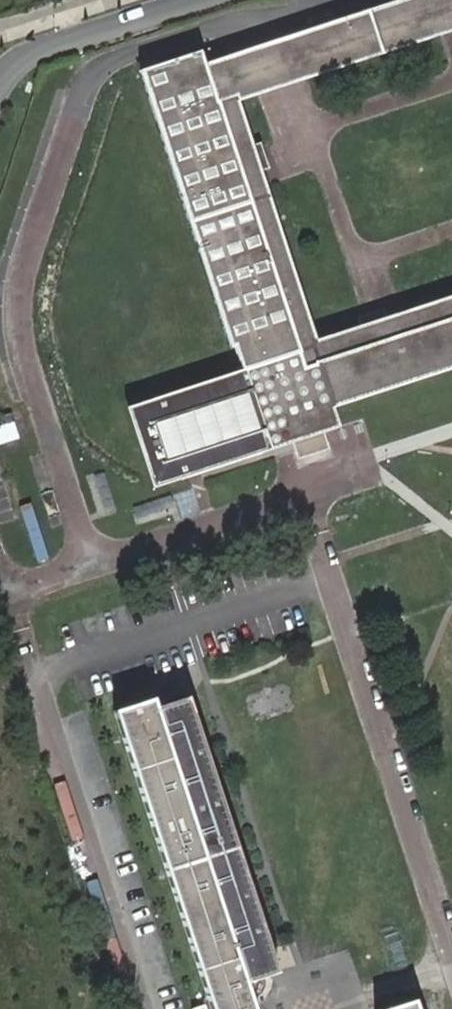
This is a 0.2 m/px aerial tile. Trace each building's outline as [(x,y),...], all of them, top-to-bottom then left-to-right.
[(307,30),(318,67),(451,22),(451,0),(396,0),(307,30)] [(307,30),(227,56),(240,94),(318,67),(307,30)] [(212,468),(271,449),(289,443),(298,468),(312,464),(333,458),(326,431),(337,427),(331,407),(451,368),(451,299),(385,322),(359,330),(310,345),(254,174),(246,147),(229,97),(240,94),(227,56),(202,65),(197,53),(136,73),(227,349),(234,347),(241,371),(185,389),(212,468)] [(260,142),(246,147),(254,174),(269,169),(265,157),(260,142)] [(354,315),(359,330),(385,322),(379,306),(371,309),(354,315)] [(185,389),(122,409),(148,488),(212,468),(185,389)] [(114,505),(103,472),(89,477),(100,510),(114,505)] [(157,701),(119,712),(210,1008),(253,1008),(245,983),(269,976),(269,975),(249,941),(234,946),(230,935),(262,925),(197,726),(192,727),(186,707),(178,710),(176,733),(167,735),(160,710),(157,701)] [(189,701),(160,710),(167,735),(176,733),(178,710),(186,707),(192,727),(197,726),(189,701)] [(269,975),(278,973),(262,925),(230,935),(234,946),(249,941),(269,975)] [(269,976),(245,983),(253,1008),(256,1007),(261,1004),(263,1001),(265,999),(267,995),(269,992),(270,989),(270,984),(270,980),(269,978),(269,976)] [(290,1002),(292,1008),(342,1008),(341,1006),(333,988),(306,997),(290,1002)] [(411,1001),(385,1008),(413,1008),(411,1001)]
